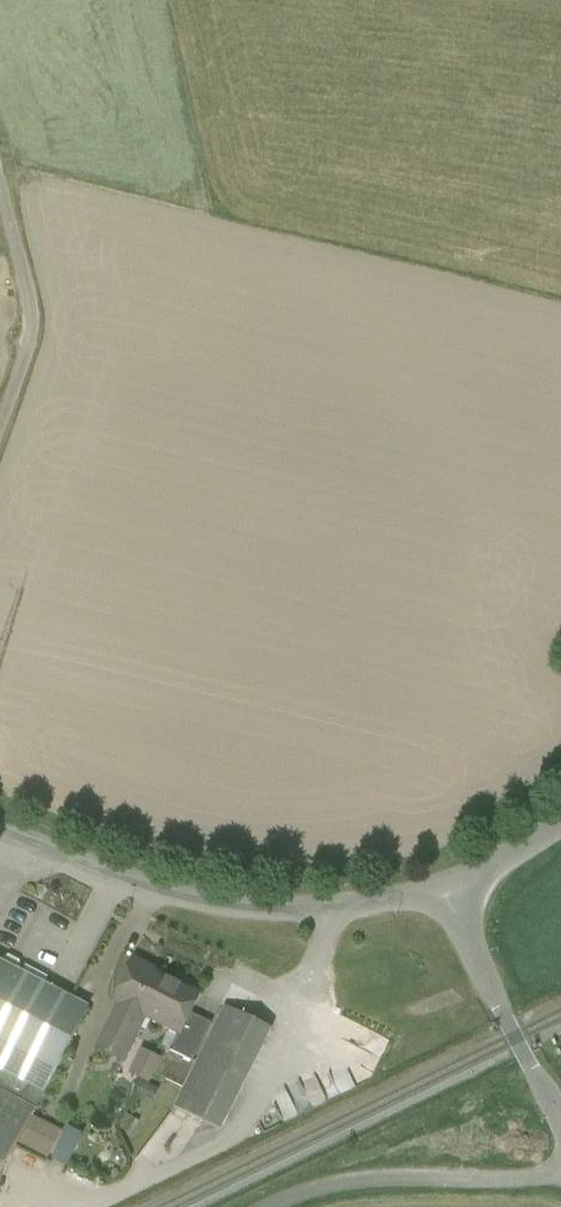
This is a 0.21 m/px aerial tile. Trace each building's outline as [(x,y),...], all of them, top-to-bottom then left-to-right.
[(18,1145),(37,1108),(45,1093),(90,1007),(71,997),(0,960),(0,1181),(18,1145)] [(125,1063),(148,1017),(180,1033),(191,1013),(201,992),(136,960),(115,1001),(118,1002),(95,1048),(125,1063)] [(175,1107),(222,1131),(273,1029),(226,1005),(175,1107)] [(212,1023),(191,1013),(180,1033),(171,1050),(194,1061),(212,1023)] [(133,1072),(155,1081),(166,1054),(144,1045),(133,1072)] [(27,1146),(55,1156),(66,1127),(39,1116),(27,1146)] [(71,1123),(55,1157),(72,1166),(89,1132),(71,1123)]
